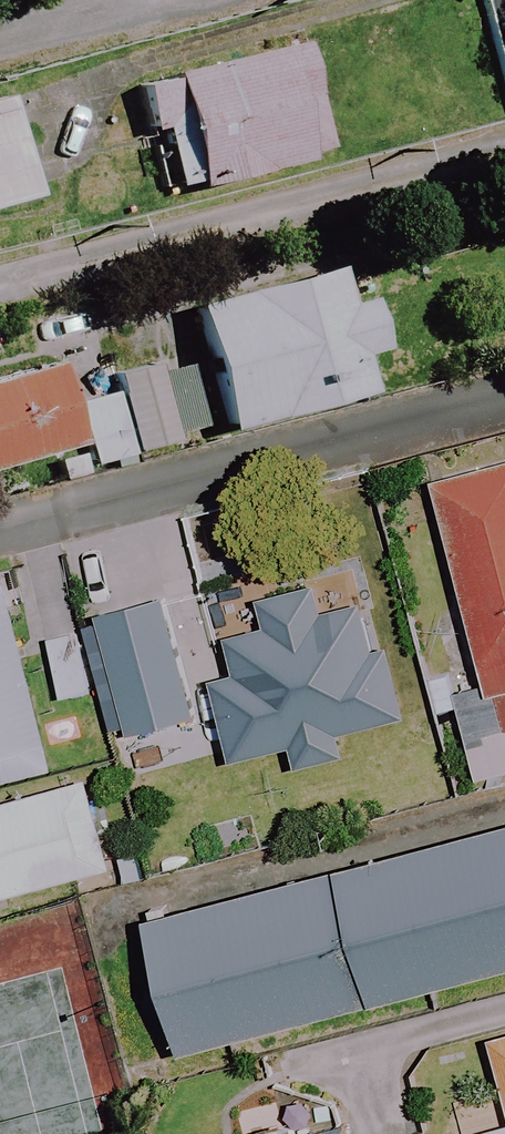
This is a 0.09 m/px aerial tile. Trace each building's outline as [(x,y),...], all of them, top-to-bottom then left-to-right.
[(296,46),(135,90),(166,201),(326,157),(296,46)] [(0,104),(0,210),(34,201),(9,101),(0,104)] [(361,268),(191,312),(221,432),(392,388),(361,268)] [(101,361),(125,458),(177,445),(152,347),(101,361)] [(101,361),(0,386),(0,470),(86,448),(90,467),(125,458),(101,361)] [(436,484),(486,686),(466,691),(462,676),(432,683),(444,734),(464,729),(478,785),(504,778),(504,467),(436,484)] [(0,582),(0,788),(53,775),(7,580),(0,582)] [(257,602),(264,626),(229,637),(239,673),(207,682),(231,765),(290,748),(297,772),(347,758),(341,737),(405,719),(388,656),(372,660),(357,607),(323,617),(314,586),(257,602)] [(100,610),(130,730),(197,713),(167,594),(100,610)] [(76,636),(47,643),(61,698),(89,691),(76,636)] [(0,803),(0,903),(112,875),(89,781),(0,803)] [(148,912),(184,1049),(504,966),(504,819),(148,912)] [(490,1041),(504,1097),(504,1037),(490,1041)] [(351,1122),(301,1133),(354,1133),(351,1122)] [(471,1133),(504,1133),(504,1125),(471,1133)]
